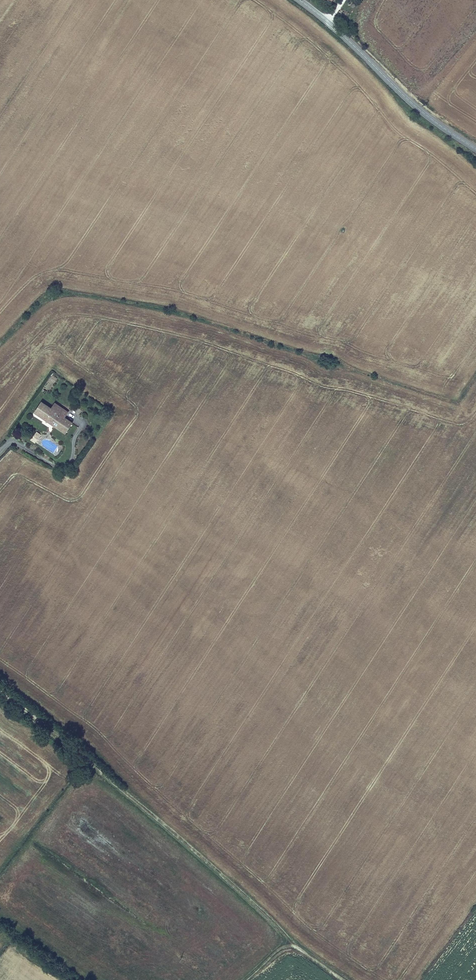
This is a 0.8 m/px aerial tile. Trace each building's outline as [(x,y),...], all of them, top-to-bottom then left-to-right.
[(54,411),(50,409),(41,402),(33,414),(64,435),(72,423),(64,418),(68,412),(58,406),(54,411)] [(41,435),(36,432),(30,441),(34,444),(41,435)]
